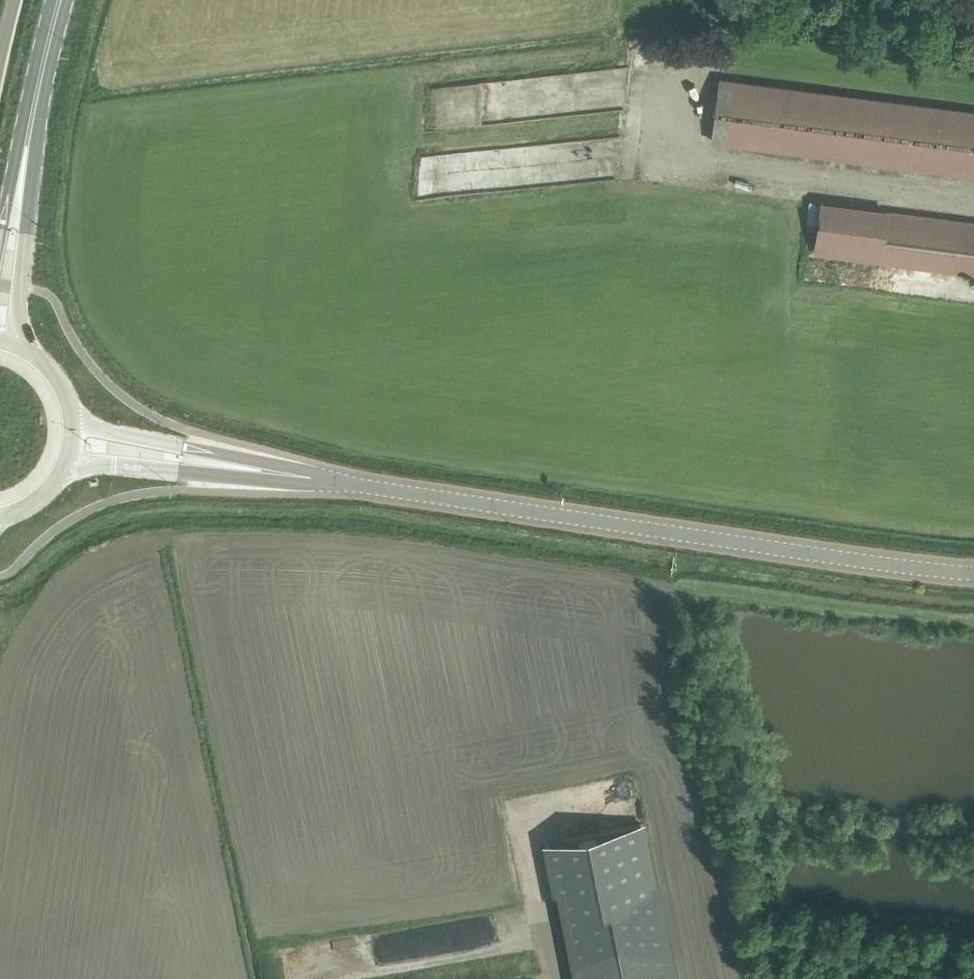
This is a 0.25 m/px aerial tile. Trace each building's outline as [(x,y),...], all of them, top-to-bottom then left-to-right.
[(718,76),(710,141),(973,175),(973,110),(718,76)] [(819,200),(812,253),(973,274),(973,220),(819,200)] [(669,960),(641,823),(538,843),(539,849),(549,847),(574,978),(673,978),(669,960)]
